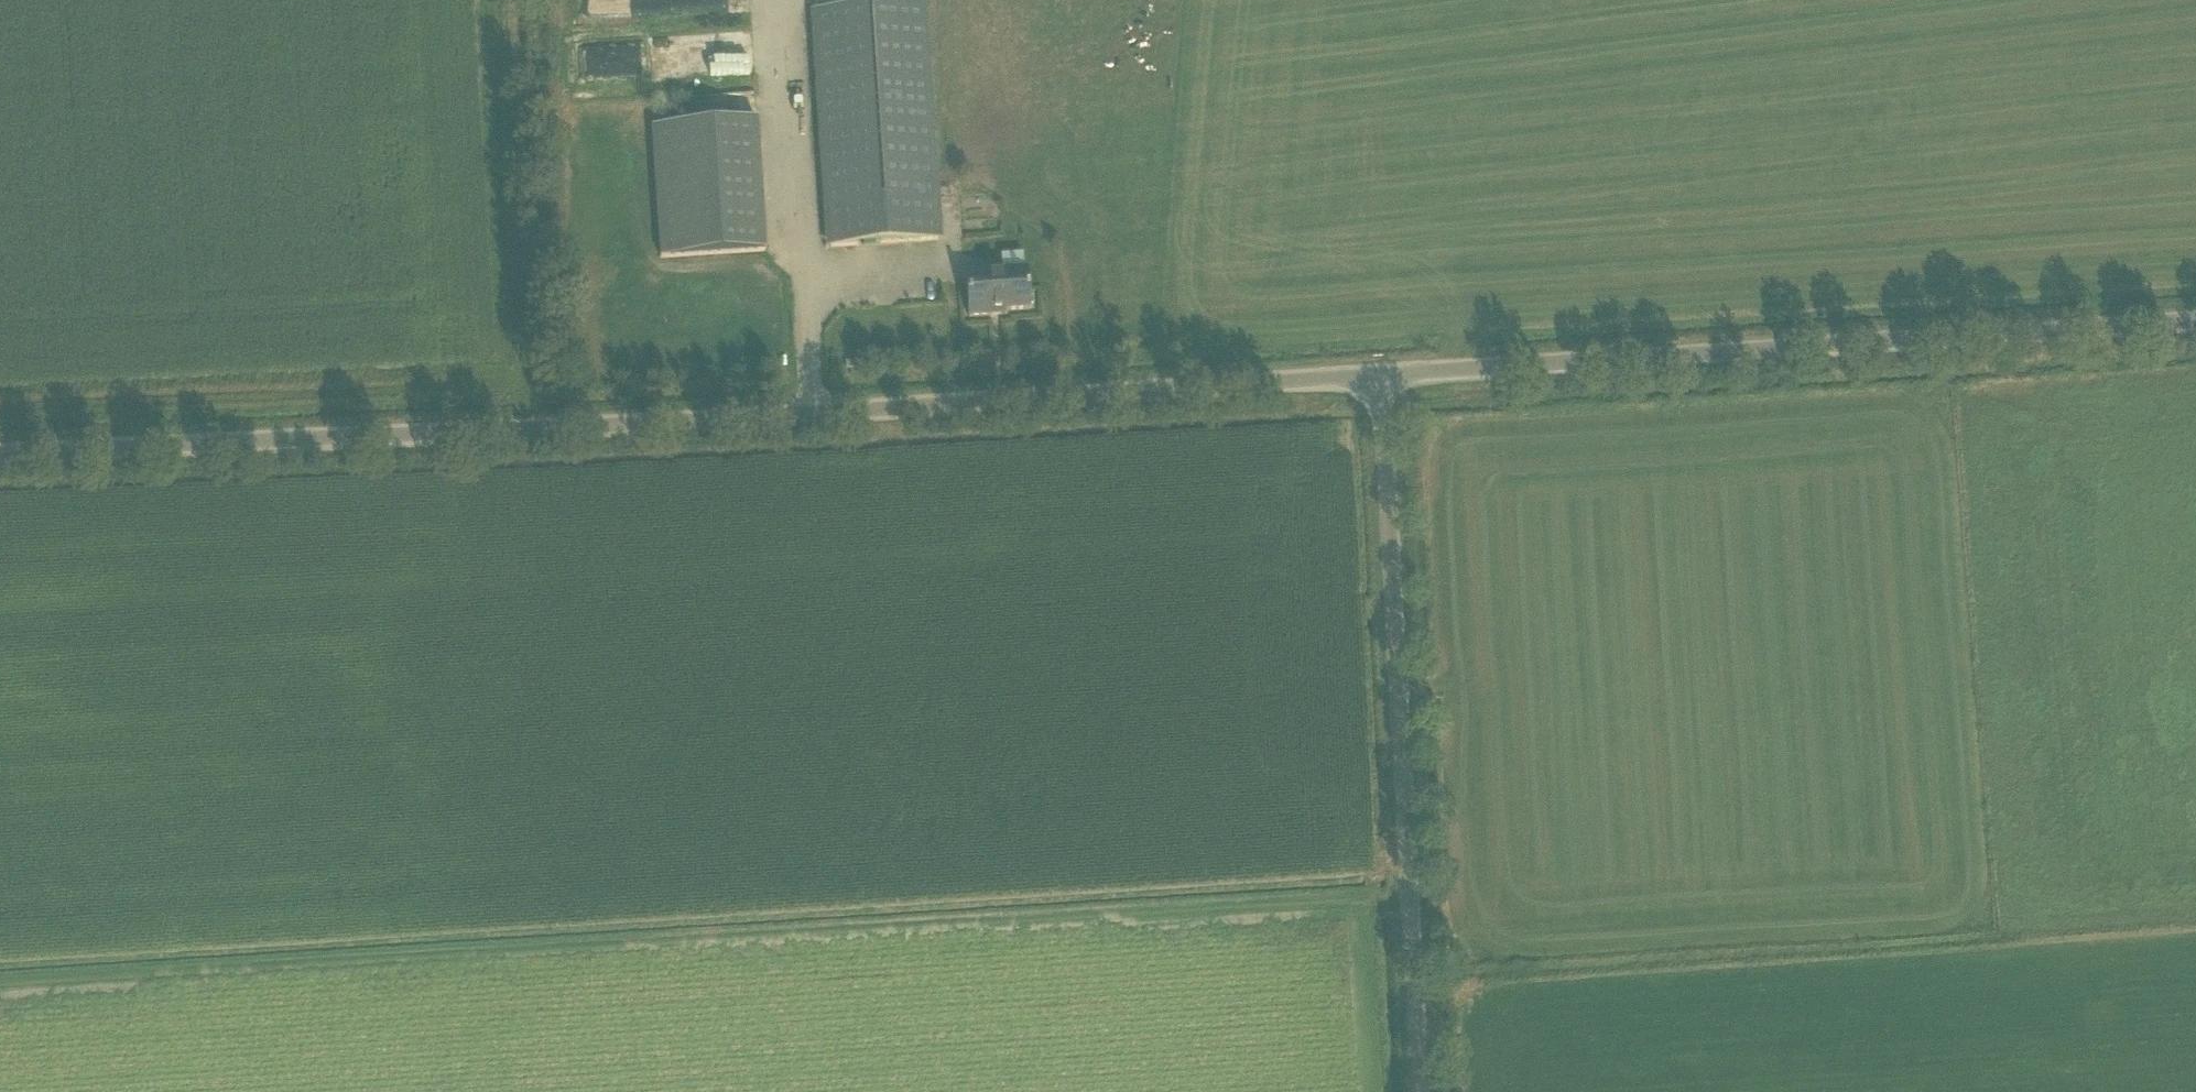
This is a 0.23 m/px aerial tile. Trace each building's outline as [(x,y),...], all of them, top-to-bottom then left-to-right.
[(615,16),(637,16),(637,0),(615,0),(615,16)] [(923,5),(816,12),(831,247),(938,240),(923,5)] [(766,251),(757,120),(653,126),(662,258),(766,251)] [(992,313),(1005,312),(1030,310),(1030,306),(1033,306),(1032,296),(1029,296),(1027,269),(985,272),(985,275),(967,276),(969,318),(992,316),(992,313)]
